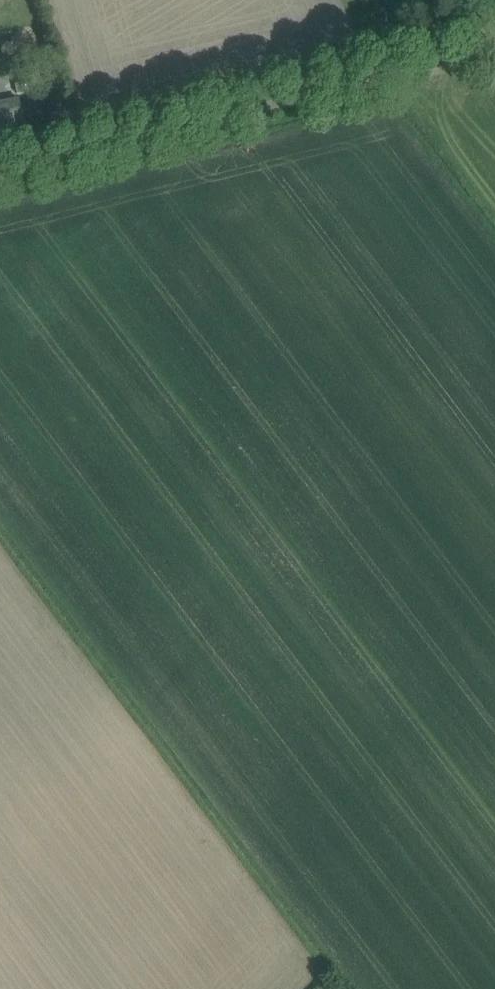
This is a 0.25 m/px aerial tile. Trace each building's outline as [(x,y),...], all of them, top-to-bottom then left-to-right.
[(0,104),(0,140),(9,138),(2,104),(0,104)]
